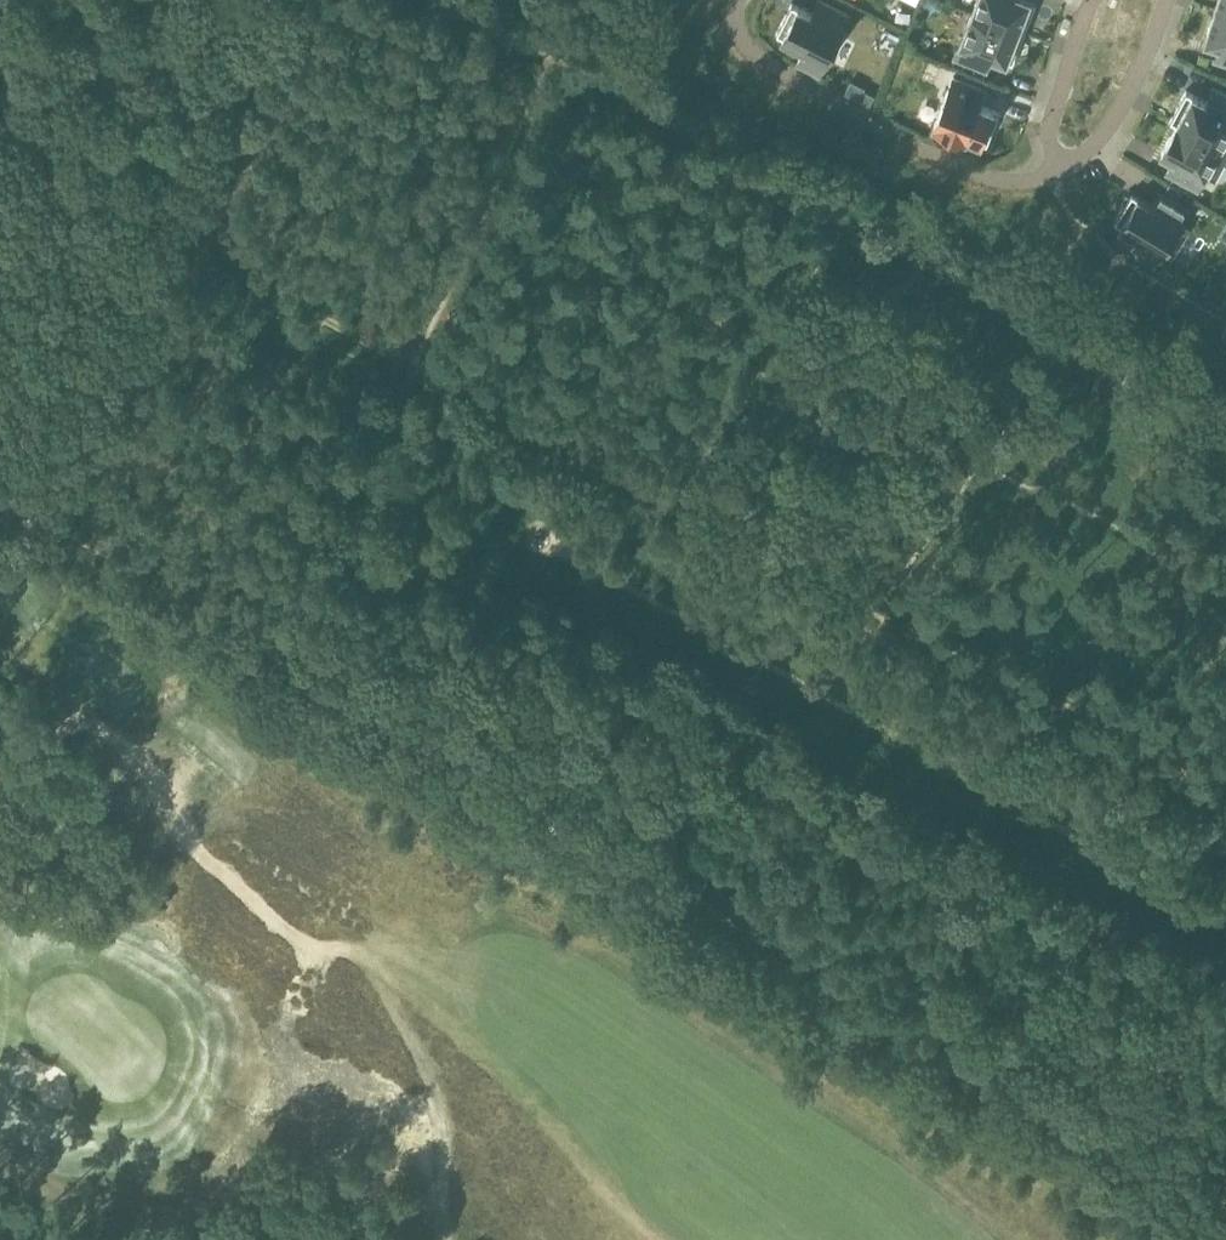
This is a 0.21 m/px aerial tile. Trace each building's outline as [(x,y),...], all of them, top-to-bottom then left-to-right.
[(822,0),(820,0),(813,13),(792,2),(776,33),(805,48),(798,62),(820,73),(850,14),(822,0)] [(972,11),(1025,32),(1037,1),(1033,0),(976,0),(972,11)] [(1215,8),(1225,11),(1225,0),(1218,0),(1215,8)] [(1215,8),(1205,39),(1221,44),(1216,59),(1225,62),(1225,11),(1215,8)] [(1013,63),(1025,32),(972,11),(955,57),(985,69),(991,54),(1013,63)] [(984,88),(954,76),(931,131),(963,144),(967,135),(988,144),(1000,112),(978,103),(984,88)] [(1207,101),(1186,90),(1171,119),(1221,146),(1225,136),(1225,93),(1215,87),(1207,101)] [(869,104),(873,96),(864,92),(860,100),(869,104)] [(1176,159),(1169,173),(1198,188),(1221,146),(1171,119),(1170,120),(1177,123),(1162,151),(1176,159)] [(1189,208),(1160,191),(1152,204),(1132,192),(1114,221),(1142,238),(1134,251),(1155,264),(1189,208)]
